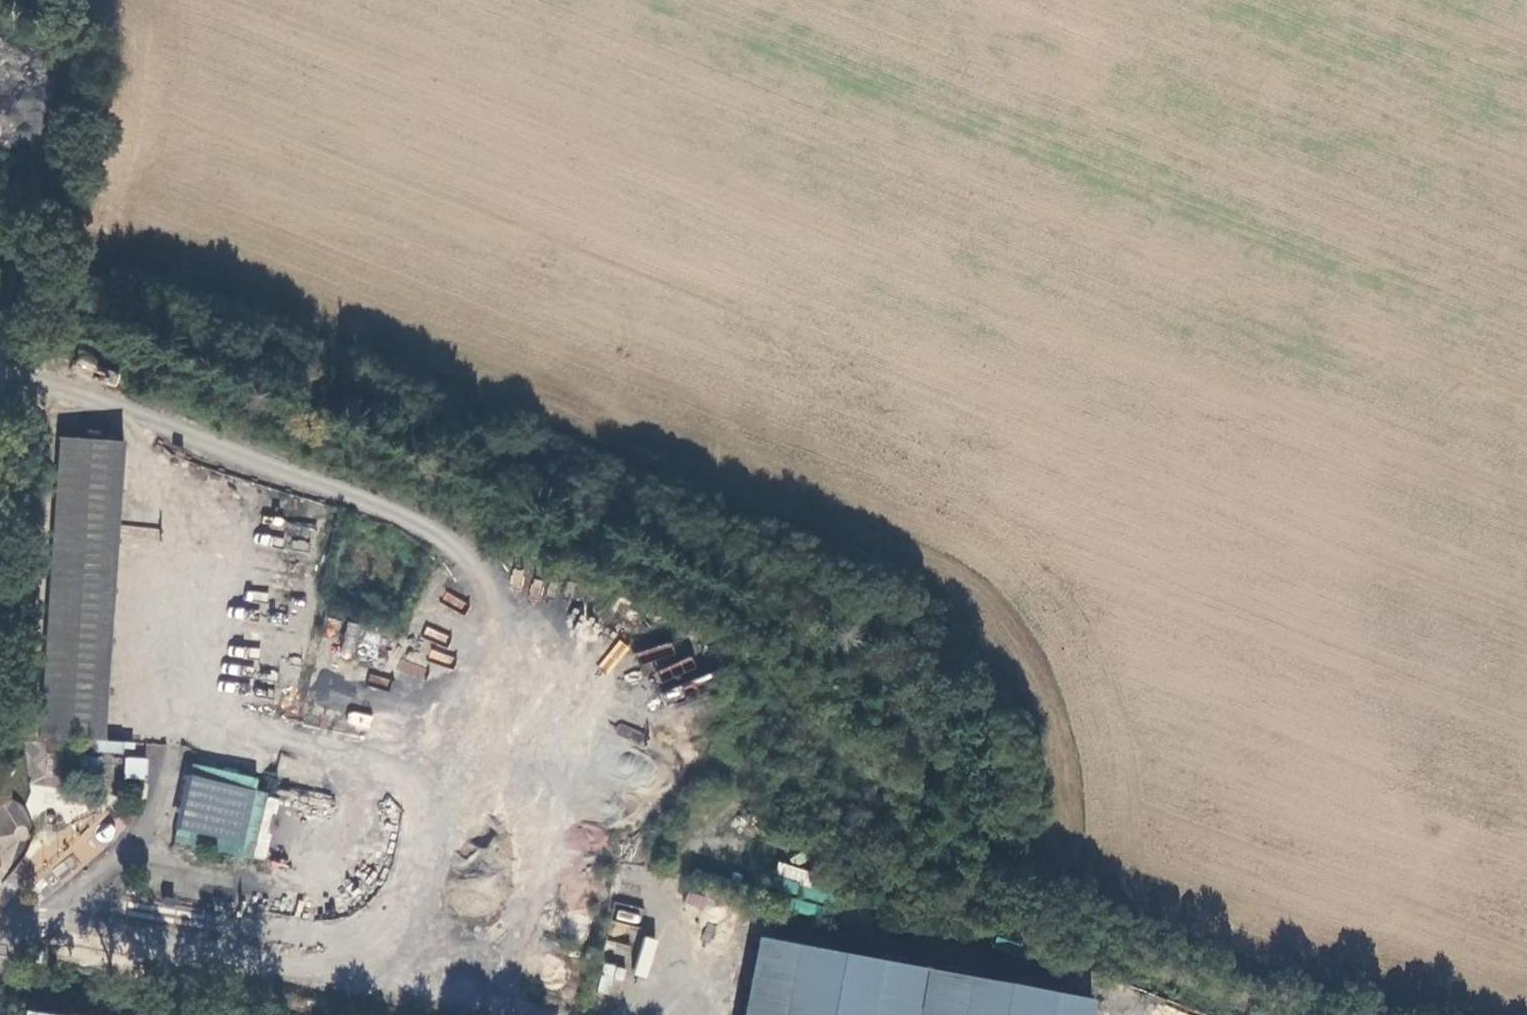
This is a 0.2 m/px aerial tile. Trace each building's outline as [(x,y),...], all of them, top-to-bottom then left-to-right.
[(124,441),(58,437),(38,736),(103,741),(124,441)] [(357,656),(362,625),(347,622),(341,653),(357,656)] [(28,741),(27,784),(62,785),(63,742),(28,741)] [(124,778),(147,779),(147,757),(125,756),(124,778)] [(174,844),(265,860),(277,795),(256,791),(258,778),(188,765),(174,844)] [(30,823),(19,798),(0,806),(0,836),(30,823)] [(1092,1000),(758,937),(743,1014),(1089,1014),(1092,1000)]
